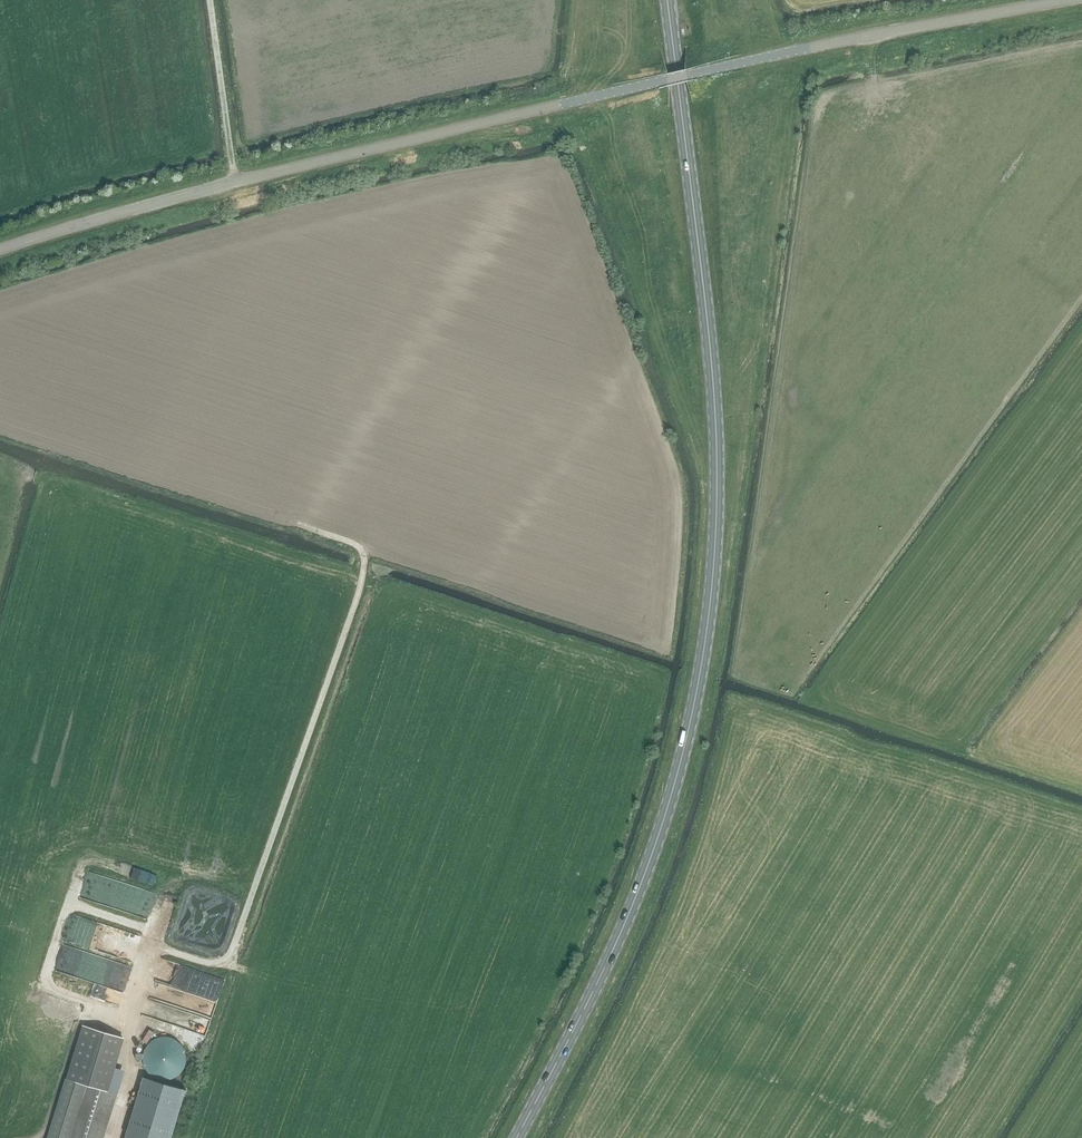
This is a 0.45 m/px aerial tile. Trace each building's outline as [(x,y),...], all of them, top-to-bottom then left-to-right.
[(88,868),(79,895),(149,916),(157,890),(88,868)] [(157,1022),(197,1029),(199,1018),(188,1016),(188,1013),(183,1012),(182,1019),(169,1017),(171,1006),(160,1004),(157,1022)] [(108,1091),(124,1037),(82,1024),(22,1006),(0,1077),(0,1119),(48,1134),(47,1137),(103,1137),(117,1094),(108,1091)] [(161,1031),(164,1025),(153,1020),(150,1026),(161,1031)] [(169,1037),(166,1036),(163,1036),(160,1036),(158,1037),(155,1038),(153,1039),(150,1041),(149,1042),(148,1043),(147,1044),(146,1046),(145,1047),(144,1048),(144,1050),(143,1051),(143,1053),(142,1054),(142,1055),(142,1057),(142,1058),(142,1060),(142,1061),(143,1062),(143,1064),(144,1065),(144,1067),(145,1068),(146,1070),(147,1071),(148,1072),(150,1074),(151,1075),(152,1076),(155,1077),(157,1078),(160,1079),(161,1079),(163,1079),(166,1079),(169,1079),(170,1078),(171,1078),(174,1077),(176,1075),(179,1074),(181,1072),(182,1070),(183,1069),(183,1067),(184,1065),(185,1064),(185,1063),(185,1061),(185,1060),(186,1059),(186,1057),(185,1056),(185,1054),(185,1053),(185,1051),(184,1050),(184,1049),(183,1048),(182,1046),(182,1045),(181,1044),(180,1043),(179,1042),(178,1041),(177,1040),(175,1039),(174,1038),(172,1037),(170,1037),(169,1037)] [(186,1090),(143,1077),(125,1136),(126,1136),(133,1137),(171,1137),(186,1090)]
